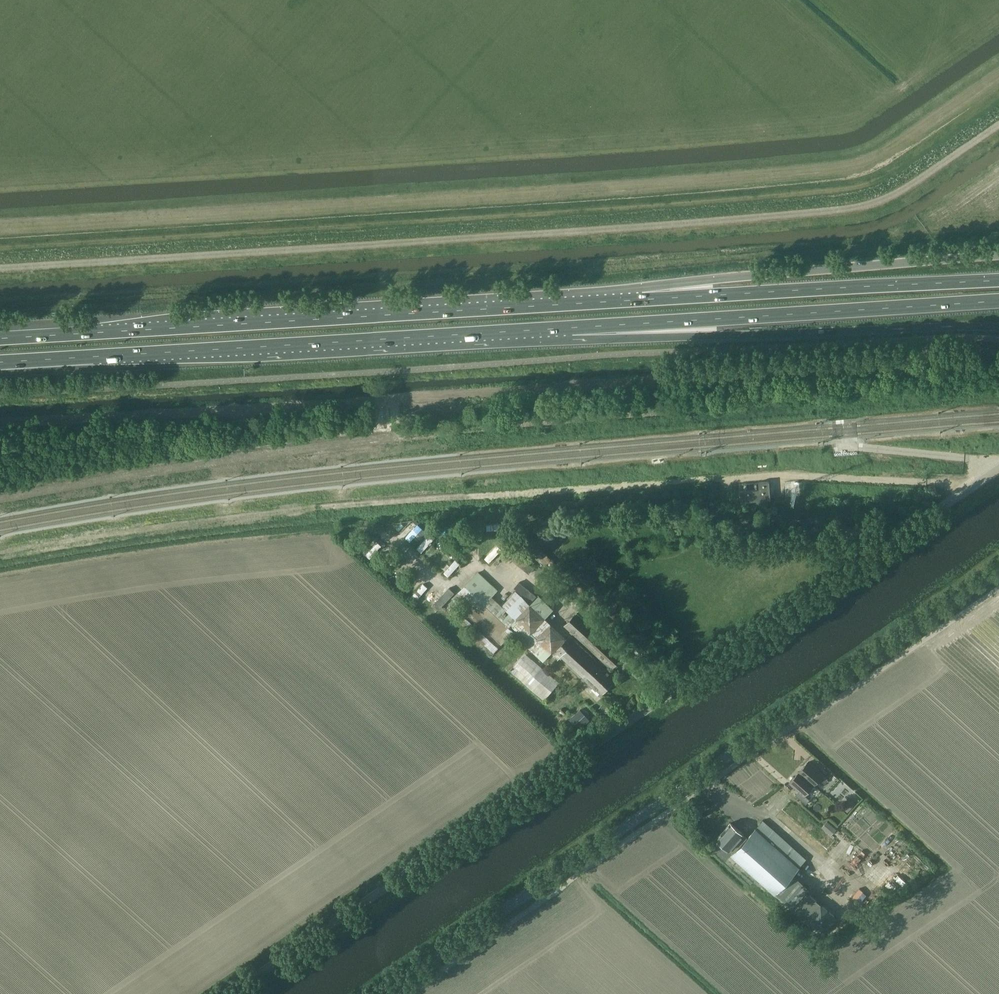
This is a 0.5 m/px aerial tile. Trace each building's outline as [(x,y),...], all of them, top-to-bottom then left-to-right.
[(740,491),(741,501),(771,499),(769,481),(759,482),(759,489),(740,491)] [(406,535),(411,540),(416,535),(419,538),(427,530),(419,522),(406,535)] [(417,547),(422,551),(435,538),(430,533),(417,547)] [(378,542),(367,553),(371,557),(382,546),(378,542)] [(498,544),(485,556),(490,561),(503,549),(498,544)] [(450,576),(460,561),(454,557),(445,572),(450,576)] [(573,644),(546,618),(554,610),(540,597),(531,606),(516,592),(503,606),(492,597),(495,594),(476,576),(452,600),(469,615),(467,618),(437,591),(432,597),(493,653),(513,632),(543,660),(552,652),(559,659),(562,656),(602,693),(615,678),(604,666),(607,664),(611,668),(623,656),(577,613),(566,625),(602,659),(599,662),(576,640),(573,644)] [(419,599),(427,585),(422,582),(413,596),(419,599)] [(557,684),(524,653),(512,666),(545,697),(557,684)] [(823,775),(808,762),(799,772),(814,785),(819,779),(825,784),(828,780),(823,775)] [(814,785),(799,772),(790,782),(799,791),(795,795),(806,804),(810,800),(805,795),(814,785)] [(848,795),(840,804),(848,810),(856,801),(848,795)] [(822,826),(831,834),(837,828),(828,820),(822,826)] [(775,895),(806,860),(762,821),(748,838),(744,835),(731,823),(716,839),(733,854),(731,856),(775,895)] [(886,882),(894,891),(906,881),(898,872),(886,882)] [(857,902),(866,894),(859,887),(850,895),(857,902)] [(794,909),(807,920),(823,934),(838,918),(821,903),(819,905),(806,894),(794,909)]
